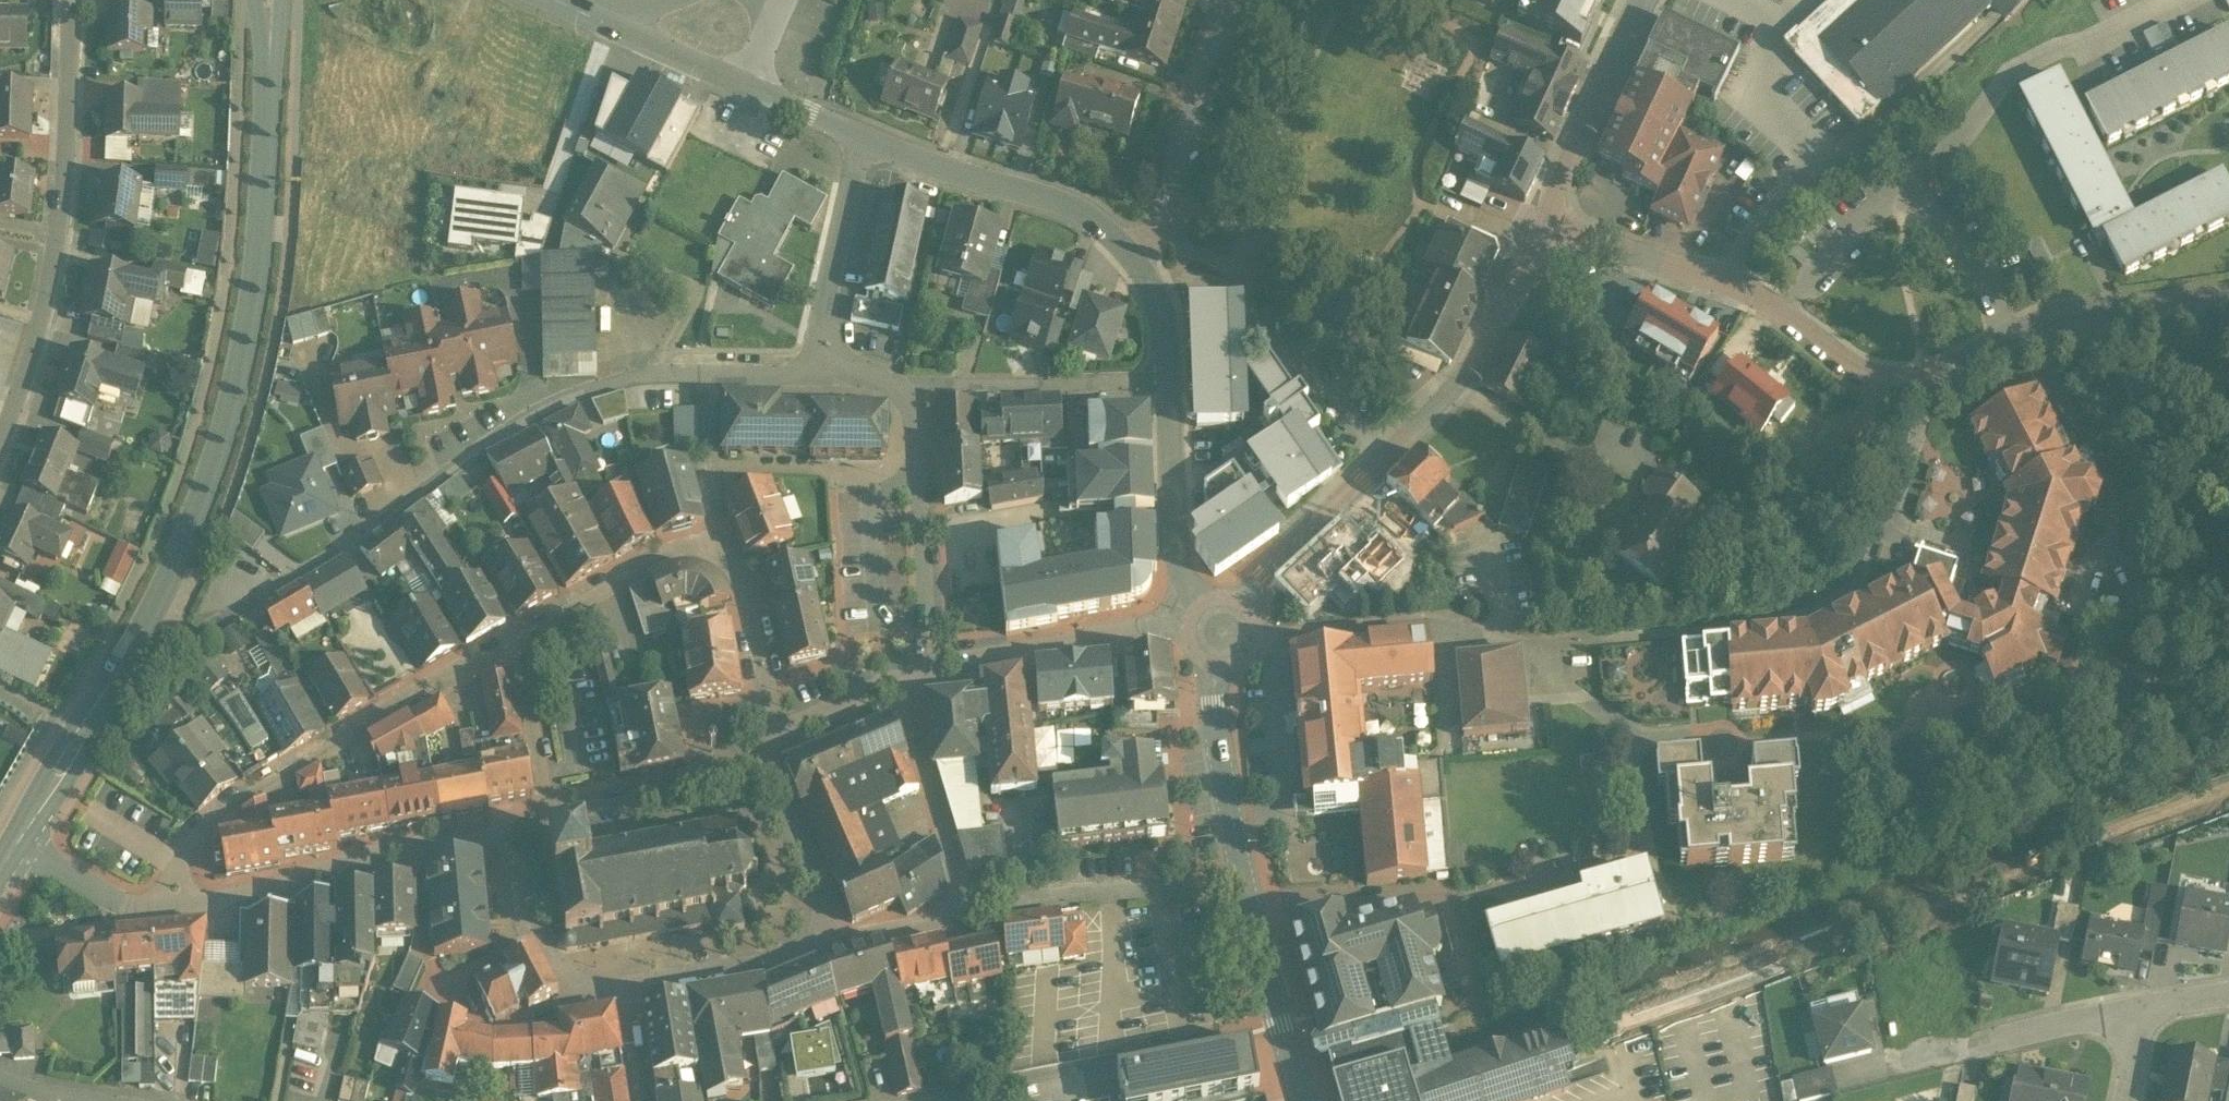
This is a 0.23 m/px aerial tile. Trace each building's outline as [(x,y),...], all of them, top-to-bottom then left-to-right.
[(165,26),(200,27),(201,9),(201,0),(166,0),(165,26)] [(201,9),(211,9),(211,0),(201,0),(201,9)] [(215,19),(237,20),(237,0),(215,0),(215,19)] [(1123,6),(1140,12),(1136,24),(1174,37),(1185,1),(1181,0),(1125,0),(1123,6)] [(1517,16),(1578,45),(1600,0),(1524,0),(1517,16)] [(1783,47),(1859,126),(1885,104),(1990,7),(2005,24),(2032,0),(1832,0),(1783,47)] [(1012,6),(1005,4),(1000,19),(1007,21),(1012,6)] [(151,11),(109,10),(108,53),(142,53),(142,35),(151,35),(151,11)] [(25,50),(26,12),(0,12),(0,50),(25,50)] [(1735,52),(1662,16),(1646,50),(1647,51),(1686,69),(1680,82),(1698,90),(1713,98),(1735,52)] [(1084,21),(1072,17),(1061,51),(1095,62),(1099,49),(1078,42),(1084,21)] [(1007,21),(1000,19),(992,44),(1007,49),(1015,24),(1007,21)] [(1174,37),(1136,24),(1132,37),(1084,21),(1078,42),(1099,49),(1125,58),(1163,70),(1174,37)] [(980,29),(959,23),(946,61),(967,67),(980,29)] [(2147,34),(2156,51),(2178,41),(2169,23),(2147,34)] [(1545,51),(1502,31),(1489,60),(1532,79),(1545,51)] [(2075,109),(2078,117),(2089,112),(2106,145),(2122,137),(2119,130),(2130,125),(2133,131),(2149,123),(2146,116),(2157,111),(2160,117),(2176,109),(2173,103),(2184,97),(2187,103),(2204,95),(2200,89),(2211,83),(2214,89),(2228,82),(2228,77),(2228,75),(2228,74),(2228,35),(2227,31),(2200,45),(2075,109)] [(1532,79),(1512,123),(1553,142),(1586,69),(1545,51),(1532,79)] [(1647,51),(1597,157),(1625,170),(1621,180),(1656,197),(1664,179),(1656,175),(1657,173),(1682,126),(1698,90),(1680,82),(1686,69),(1647,51)] [(946,85),(896,65),(880,104),(904,113),(904,111),(932,121),(946,85)] [(1012,80),(994,75),(987,98),(1006,103),(1012,80)] [(2057,76),(2022,93),(2024,97),(2018,100),(2018,101),(2025,98),(2031,110),(2024,113),(2034,132),(2041,129),(2046,140),(2040,143),(2048,160),(2054,156),(2060,167),(2054,170),(2062,187),(2068,183),(2074,194),(2068,198),(2076,214),(2082,211),(2095,235),(2093,236),(2090,231),(2088,232),(2091,237),(2086,239),(2088,242),(2091,250),(2096,247),(2099,252),(2101,251),(2098,246),(2106,242),(2123,276),(2140,268),(2137,262),(2147,256),(2151,263),(2167,254),(2164,248),(2175,242),(2178,249),(2194,240),(2191,234),(2202,228),(2205,235),(2224,225),(2221,219),(2228,214),(2228,193),(2220,175),(2131,220),(2128,214),(2078,117),(2075,109),(2057,76)] [(639,78),(631,93),(612,83),(594,136),(666,174),(700,111),(639,78)] [(1065,82),(1064,81),(1063,81),(1053,115),(1054,115),(1051,126),(1074,133),(1077,122),(1076,122),(1086,89),(1065,82)] [(178,85),(140,83),(139,97),(141,98),(141,116),(178,116),(178,85)] [(1138,99),(1087,84),(1086,89),(1076,122),(1077,122),(1127,137),(1138,99)] [(203,89),(186,88),(185,105),(203,106),(203,89)] [(0,89),(0,140),(30,140),(30,120),(26,120),(27,90),(0,89)] [(139,97),(108,97),(107,118),(106,117),(105,140),(126,141),(177,142),(178,116),(141,116),(141,98),(139,97)] [(987,98),(986,98),(975,137),(1021,150),(1032,111),(1006,103),(987,98)] [(1498,143),(1464,126),(1454,151),(1488,166),(1498,143)] [(1720,154),(1678,134),(1657,173),(1665,177),(1650,212),(1678,225),(1689,222),(1720,154)] [(126,141),(105,140),(105,151),(126,153),(126,152),(126,141)] [(1542,164),(1498,143),(1488,166),(1480,183),(1523,203),(1542,164)] [(126,153),(105,151),(104,163),(130,165),(130,152),(126,152),(126,153)] [(643,192),(595,166),(564,224),(612,250),(643,192)] [(0,170),(0,213),(28,216),(33,174),(0,170)] [(186,172),(157,170),(155,189),(185,191),(186,172)] [(751,207),(739,201),(717,238),(734,247),(717,277),(772,308),(792,271),(771,259),(792,220),(810,229),(826,200),(782,176),(768,203),(760,199),(754,200),(751,207)] [(140,184),(104,179),(101,202),(99,202),(96,223),(134,228),(140,184)] [(521,196),(454,187),(446,244),(467,247),(469,236),(515,242),(521,196)] [(924,203),(887,195),(873,258),(910,266),(924,203)] [(998,228),(955,216),(940,275),(971,284),(982,287),(986,273),(998,228)] [(1486,241),(1446,222),(1425,269),(1437,275),(1477,294),(1490,265),(1489,264),(1486,257),(1492,244),(1486,241)] [(2036,238),(2023,245),(2040,278),(2052,271),(2036,238)] [(0,252),(0,297),(1,298),(13,256),(0,252)] [(1039,254),(1025,295),(1057,306),(1061,292),(1071,262),(1060,259),(1060,261),(1039,254)] [(910,266),(873,258),(866,294),(907,303),(914,267),(910,266)] [(593,259),(540,260),(542,378),(596,374),(593,277),(593,259)] [(607,262),(593,259),(593,277),(607,277),(607,262)] [(1084,265),(1072,261),(1071,262),(1061,292),(1074,296),(1081,274),(1084,265)] [(134,277),(90,268),(84,300),(87,300),(84,318),(91,319),(125,326),(128,326),(133,301),(160,307),(164,288),(181,291),(185,273),(155,267),(152,281),(134,277)] [(204,276),(185,273),(181,291),(180,295),(200,299),(204,276)] [(986,273),(982,287),(971,284),(967,299),(965,299),(961,313),(989,321),(1000,277),(986,273)] [(1074,296),(1069,311),(1081,316),(1087,299),(1093,278),(1081,274),(1074,296)] [(1477,294),(1437,275),(1414,326),(1405,347),(1448,367),(1481,296),(1477,294)] [(1057,306),(1025,295),(1011,337),(1032,344),(1031,346),(1042,350),(1052,320),(1057,306)] [(458,311),(445,313),(448,327),(439,329),(438,324),(425,327),(423,317),(403,322),(407,344),(382,349),(385,365),(392,399),(417,394),(422,416),(442,412),(440,403),(453,400),(450,382),(458,380),(460,389),(473,386),(475,396),(495,392),(491,369),(516,364),(506,314),(481,319),(476,297),(456,301),(458,311)] [(1124,311),(1087,299),(1081,316),(1070,349),(1107,361),(1124,311)] [(901,310),(855,300),(850,322),(896,332),(901,310)] [(1193,428),(1247,427),(1246,377),(1252,374),(1252,358),(1245,358),(1244,303),(1190,304),(1193,428)] [(324,311),(286,321),(293,346),(330,335),(324,311)] [(1411,320),(1398,314),(1387,339),(1405,347),(1414,326),(1413,325),(1411,320)] [(125,326),(91,319),(87,339),(118,348),(121,348),(124,334),(125,326)] [(1052,320),(1042,350),(1042,351),(1053,355),(1064,324),(1052,320)] [(1568,339),(1548,329),(1542,340),(1563,350),(1568,339)] [(144,338),(124,334),(121,348),(141,354),(144,338)] [(1550,359),(1506,336),(1479,387),(1526,410),(1550,359)] [(121,348),(118,348),(112,364),(143,374),(149,356),(141,354),(121,348)] [(112,364),(72,351),(57,397),(60,399),(93,409),(100,388),(135,400),(143,374),(112,364)] [(385,365),(352,372),(351,368),(329,373),(340,427),(353,425),(356,442),(386,436),(383,419),(396,416),(392,399),(385,365)] [(1794,407),(1739,365),(1715,396),(1761,432),(1773,418),(1781,424),(1794,407)] [(1266,492),(1257,499),(1263,507),(1273,500),(1286,518),(1340,480),(1308,435),(1316,430),(1300,406),(1304,403),(1299,396),(1294,400),(1272,369),(1250,385),(1269,413),(1262,418),(1269,428),(1277,423),(1284,434),(1249,458),(1259,471),(1254,474),(1266,492)] [(2034,390),(1969,424),(2005,493),(2006,510),(1982,584),(2002,590),(2046,605),(2052,606),(2082,512),(2091,511),(2097,494),(2089,479),(2079,480),(2034,390)] [(623,392),(590,401),(602,424),(628,417),(623,392)] [(795,410),(779,410),(779,399),(777,399),(776,401),(775,403),(764,403),(762,401),(762,398),(760,398),(760,400),(745,400),(745,398),(743,398),(743,401),(742,403),(729,403),(727,400),(727,398),(725,398),(725,401),(722,400),(722,403),(724,403),(726,404),(726,415),(724,417),(722,417),(722,420),(724,420),(725,433),(722,433),(722,436),(724,436),(726,438),(726,448),(723,450),(722,450),(722,452),(724,452),(724,454),(726,454),(726,452),(729,450),(739,450),(741,453),(741,455),(744,454),(744,453),(745,451),(757,451),(759,453),(759,455),(762,455),(762,453),(764,451),(775,451),(776,453),(777,454),(779,455),(779,453),(781,452),(791,452),(793,454),(793,455),(796,455),(796,453),(797,452),(809,452),(811,453),(811,461),(814,460),(814,458),(816,456),(827,456),(829,459),(829,461),(831,461),(831,459),(834,456),(844,456),(847,459),(847,461),(850,461),(849,459),(864,459),(864,462),(866,462),(866,459),(869,457),(879,457),(880,459),(882,461),(884,462),(884,459),(886,459),(886,457),(883,457),(881,454),(881,444),(884,441),(886,441),(886,439),(884,439),(884,419),(885,419),(886,417),(885,416),(885,414),(883,414),(883,417),(869,416),(869,409),(866,409),(865,411),(863,413),(853,414),(850,410),(850,409),(848,409),(848,411),(845,413),(835,413),(833,410),(833,408),(830,408),(830,410),(828,413),(818,413),(815,410),(815,408),(813,408),(813,410),(810,412),(800,413),(798,410),(798,407),(795,407),(795,410)] [(93,409),(60,399),(53,421),(86,433),(93,409)] [(975,400),(935,402),(937,442),(944,441),(944,447),(978,445),(975,400)] [(1057,400),(1002,402),(1003,413),(1004,442),(1005,442),(1058,440),(1057,400)] [(993,403),(981,404),(981,414),(982,414),(994,414),(993,403)] [(577,408),(545,425),(575,483),(594,473),(576,438),(589,432),(577,408)] [(696,411),(673,412),(674,451),(697,450),(696,411)] [(1086,415),(1088,458),(1150,455),(1148,412),(1086,415)] [(994,414),(982,414),(981,414),(980,414),(981,445),(1005,444),(1005,442),(1004,442),(1003,413),(994,414)] [(300,439),(308,458),(315,456),(321,471),(337,466),(321,430),(300,439)] [(534,431),(486,456),(507,495),(546,474),(561,466),(560,464),(553,468),(534,431)] [(173,457),(180,441),(158,432),(151,448),(173,457)] [(78,448),(46,434),(23,487),(25,488),(66,505),(65,507),(87,516),(99,486),(67,473),(78,448)] [(126,451),(95,439),(89,455),(120,467),(126,451)] [(944,447),(940,447),(944,505),(980,499),(978,445),(944,447)] [(1416,456),(1387,485),(1385,487),(1415,515),(1441,489),(1448,482),(1418,454),(1416,456)] [(260,491),(280,540),(339,516),(321,471),(315,456),(308,458),(267,475),(272,486),(260,491)] [(684,459),(637,473),(655,536),(702,522),(684,459)] [(1548,474),(1520,459),(1498,529),(1526,539),(1548,474)] [(370,462),(342,474),(352,498),(381,486),(370,462)] [(1075,465),(1077,515),(1153,513),(1151,462),(1075,465)] [(561,466),(546,474),(559,498),(573,489),(561,466)] [(1699,500),(1658,470),(1642,493),(1651,500),(1683,523),(1699,500)] [(1274,530),(1243,483),(1236,471),(1210,489),(1217,500),(1204,509),(1220,532),(1216,535),(1208,523),(1193,534),(1194,550),(1214,579),(1277,535),(1274,530)] [(594,473),(575,483),(584,500),(603,490),(594,473)] [(458,477),(438,492),(447,508),(469,494),(458,477)] [(1036,477),(993,485),(988,490),(990,510),(991,510),(1039,501),(1036,477)] [(771,481),(723,497),(744,556),(792,539),(771,481)] [(518,516),(497,482),(483,490),(504,524),(518,516)] [(66,505),(25,488),(20,498),(61,517),(65,507),(66,505)] [(628,488),(589,507),(614,559),(652,537),(628,488)] [(559,498),(524,519),(565,588),(611,560),(573,489),(559,498)] [(1458,504),(1441,489),(1415,515),(1432,532),(1441,522),(1453,533),(1484,518),(1464,497),(1458,504)] [(437,492),(393,525),(412,553),(413,554),(440,597),(465,583),(437,539),(457,524),(447,508),(438,492),(437,492)] [(61,517),(20,498),(13,512),(57,533),(62,523),(59,521),(61,517)] [(1651,500),(1612,555),(1658,588),(1698,534),(1683,523),(1651,500)] [(9,511),(1,528),(4,529),(0,538),(0,557),(10,561),(6,570),(22,578),(34,552),(57,562),(68,538),(57,533),(13,512),(9,511)] [(263,534),(234,513),(227,534),(253,552),(263,534)] [(393,525),(360,549),(382,576),(413,554),(412,553),(393,525)] [(1154,525),(1094,527),(1096,564),(1155,562),(1154,525)] [(1342,531),(1281,587),(1308,614),(1367,558),(1342,531)] [(1040,538),(996,545),(1000,583),(1049,573),(1040,538)] [(127,587),(142,550),(120,542),(105,578),(127,587)] [(527,545),(513,553),(507,544),(495,551),(500,560),(485,569),(514,617),(556,593),(527,545)] [(1959,558),(1920,546),(1914,549),(1904,578),(1906,580),(1911,578),(1916,588),(1937,578),(1947,597),(1959,558)] [(367,591),(346,557),(300,584),(315,607),(321,618),(367,591)] [(804,562),(763,571),(768,589),(770,589),(775,612),(814,603),(804,562)] [(1155,562),(1096,564),(1100,605),(1101,612),(1131,608),(1130,602),(1135,602),(1140,600),(1144,598),(1147,595),(1151,588),(1151,583),(1151,577),(1155,577),(1155,562)] [(1096,564),(1049,573),(1057,620),(1101,612),(1100,605),(1096,564)] [(697,571),(691,570),(684,569),(677,570),(667,573),(648,582),(660,609),(671,604),(675,615),(695,610),(726,604),(724,597),(723,594),(721,589),(717,585),(714,582),(711,579),(708,576),(704,574),(701,572),(697,571)] [(1049,573),(1000,583),(1005,636),(1057,628),(1049,573)] [(465,583),(440,597),(466,643),(504,622),(494,604),(496,604),(490,592),(488,593),(479,576),(465,583)] [(1906,580),(1807,631),(1724,639),(1725,645),(1680,649),(1685,710),(1730,705),(1731,712),(1810,704),(1812,713),(1830,711),(1845,703),(1843,695),(1942,644),(1916,588),(1911,578),(1906,580)] [(1937,578),(1916,588),(1942,644),(1980,656),(1985,667),(1972,674),(1987,704),(2025,685),(2020,675),(2031,670),(2034,658),(2056,665),(2065,634),(2055,631),(2058,620),(2043,615),(2046,605),(2002,590),(1995,613),(1994,613),(1990,605),(1973,613),(1978,622),(1976,622),(1956,616),(1947,597),(1937,578)] [(0,582),(0,603),(14,609),(16,605),(22,592),(0,582)] [(660,609),(648,582),(627,593),(643,639),(676,628),(675,615),(671,604),(660,609)] [(300,584),(260,608),(273,631),(285,624),(297,643),(328,624),(321,618),(315,607),(300,584)] [(37,599),(22,592),(16,605),(31,613),(37,599)] [(48,604),(37,599),(31,613),(42,618),(48,604)] [(429,601),(414,610),(412,607),(393,619),(422,669),(457,648),(429,601)] [(0,603),(0,637),(3,631),(14,609),(0,603)] [(814,603),(775,612),(788,666),(826,657),(814,603)] [(618,704),(595,610),(583,616),(592,653),(595,666),(609,726),(619,779),(631,777),(618,704)] [(238,624),(218,635),(231,656),(250,646),(238,624)] [(728,629),(680,637),(688,701),(739,694),(728,629)] [(296,682),(267,630),(253,638),(281,688),(282,688),(280,684),(292,677),(295,683),(296,682)] [(3,631),(0,637),(0,675),(26,688),(44,652),(3,631)] [(1352,650),(1290,656),(1304,801),(1306,801),(1307,818),(1359,813),(1366,886),(1396,884),(1395,881),(1424,879),(1424,874),(1416,807),(1413,778),(1412,770),(1402,771),(1401,758),(1363,762),(1359,728),(1360,728),(1359,708),(1357,708),(1356,692),(1431,685),(1426,638),(1406,640),(1406,646),(1352,652),(1352,650)] [(198,647),(181,663),(209,695),(228,678),(198,647)] [(367,702),(335,648),(321,656),(328,667),(309,678),(335,721),(367,702)] [(1168,651),(1122,657),(1122,659),(1127,718),(1158,719),(1176,720),(1170,667),(1168,651)] [(1107,655),(1032,666),(1038,715),(1112,706),(1107,655)] [(1519,655),(1455,661),(1462,739),(1526,733),(1519,655)] [(508,670),(480,675),(492,740),(521,735),(508,670)] [(1020,672),(979,679),(979,686),(982,716),(979,716),(979,723),(983,722),(985,740),(981,740),(982,749),(985,748),(987,761),(990,796),(1035,792),(1028,714),(1025,715),(1020,672)] [(295,683),(292,677),(280,684),(282,688),(281,688),(255,704),(284,754),(323,732),(295,683)] [(961,691),(943,693),(943,696),(926,698),(932,766),(935,766),(974,762),(987,761),(985,748),(982,749),(981,740),(985,740),(983,722),(979,723),(979,716),(982,716),(979,686),(961,687),(961,691)] [(268,741),(239,693),(225,702),(253,750),(268,741)] [(668,693),(618,704),(631,777),(682,767),(668,693)] [(181,696),(163,713),(162,712),(143,731),(156,746),(176,728),(186,740),(192,735),(194,738),(204,727),(206,725),(183,698),(181,696)] [(440,698),(411,714),(425,739),(426,739),(454,723),(440,698)] [(425,739),(411,714),(402,719),(417,744),(417,765),(430,763),(426,739),(425,739)] [(224,729),(217,717),(206,725),(204,727),(220,747),(223,745),(216,734),(224,729)] [(1127,718),(1113,717),(1111,733),(1157,735),(1158,719),(1127,718)] [(889,719),(849,735),(865,776),(905,759),(906,759),(889,719)] [(397,722),(363,741),(378,766),(398,762),(410,755),(411,746),(397,722)] [(220,747),(204,727),(194,738),(211,757),(221,749),(220,747)] [(471,731),(458,734),(463,758),(476,756),(471,731)] [(194,738),(192,735),(186,740),(159,762),(199,810),(233,783),(211,757),(194,738)] [(849,735),(781,764),(799,805),(802,804),(841,787),(865,776),(849,735)] [(1109,781),(1050,787),(1057,850),(1147,840),(1147,839),(1167,837),(1169,837),(1159,753),(1131,756),(1131,761),(1122,761),(1122,752),(1100,751),(1099,773),(1108,774),(1109,781)] [(524,753),(477,762),(478,769),(486,805),(532,796),(524,753)] [(1747,807),(1709,810),(1707,785),(1700,786),(1697,757),(1654,761),(1656,780),(1662,779),(1666,817),(1674,816),(1678,855),(1684,854),(1685,868),(1726,865),(1726,867),(1780,862),(1780,856),(1793,854),(1789,814),(1792,814),(1788,776),(1795,776),(1793,756),(1749,760),(1752,789),(1745,790),(1747,807)] [(1605,758),(1579,761),(1580,774),(1607,771),(1605,758)] [(905,759),(865,776),(879,806),(902,796),(917,789),(905,759)] [(412,778),(402,780),(398,762),(378,766),(382,788),(390,830),(440,820),(432,778),(433,778),(430,763),(417,765),(412,778)] [(974,762),(935,766),(967,872),(980,870),(1006,867),(1002,829),(971,832),(965,810),(978,809),(974,762)] [(320,766),(297,779),(300,793),(311,791),(325,788),(323,777),(320,766)] [(433,778),(432,778),(440,820),(488,811),(486,805),(478,769),(433,778)] [(338,774),(323,777),(325,788),(327,798),(342,795),(338,774)] [(1441,775),(1413,778),(1416,807),(1444,804),(1441,775)] [(841,787),(802,804),(835,881),(874,864),(841,787)] [(314,808),(269,817),(271,824),(277,859),(336,849),(335,840),(328,804),(327,798),(325,788),(311,791),(314,808)] [(342,795),(327,798),(328,804),(335,840),(390,830),(382,788),(342,795)] [(909,811),(902,796),(879,806),(886,821),(909,811)] [(265,797),(242,810),(246,829),(271,824),(269,817),(265,797)] [(1450,872),(1444,804),(1416,807),(1424,874),(1450,872)] [(715,822),(711,823),(712,826),(699,828),(693,825),(691,828),(693,835),(673,839),(672,833),(668,834),(669,840),(646,844),(645,839),(640,840),(641,845),(619,850),(618,845),(614,846),(615,850),(588,856),(584,839),(548,846),(564,934),(559,938),(558,944),(563,951),(569,951),(712,926),(713,933),(743,928),(738,897),(739,893),(743,893),(741,891),(745,889),(743,885),(751,874),(756,874),(757,870),(751,870),(749,857),(753,854),(751,851),(747,853),(736,846),(736,840),(733,824),(735,821),(733,819),(730,823),(715,825),(715,822)] [(246,829),(218,835),(226,878),(279,868),(277,859),(271,824),(246,829)] [(932,841),(900,861),(897,854),(882,861),(901,903),(906,916),(948,889),(932,841)] [(480,858),(426,864),(434,957),(488,951),(480,858)] [(835,881),(833,882),(851,925),(901,903),(882,861),(874,864),(835,881)] [(1006,867),(980,870),(982,884),(1009,881),(1007,867),(1006,867)] [(412,873),(372,880),(373,884),(373,937),(414,936),(412,873)] [(1584,902),(1487,929),(1499,971),(1658,926),(1643,874),(1581,891),(1584,902)] [(360,884),(360,887),(349,887),(347,888),(336,888),(335,893),(335,984),(335,990),(330,1011),(329,1016),(357,1016),(374,964),(373,937),(373,884),(360,884)] [(335,893),(295,904),(297,921),(296,973),(310,973),(335,984),(335,893)] [(2184,894),(2174,945),(2225,955),(2228,934),(2228,903),(2184,894)] [(2077,910),(2057,906),(2051,938),(2056,939),(2056,940),(2071,944),(2077,910)] [(1343,928),(1338,911),(1287,926),(1338,1100),(1352,1100),(1397,1088),(1396,1086),(1449,1069),(1432,1009),(1440,1007),(1426,958),(1432,957),(1437,949),(1427,917),(1425,917),(1427,922),(1416,924),(1411,908),(1343,928)] [(292,909),(246,916),(245,945),(239,945),(239,967),(202,966),(199,986),(198,991),(238,992),(238,988),(291,989),(292,909)] [(2162,913),(2146,909),(2142,930),(2143,930),(2139,953),(2153,956),(2162,913)] [(1003,919),(1002,920),(1007,956),(1062,949),(1057,912),(1003,919)] [(154,971),(154,1023),(184,1023),(187,1001),(184,998),(186,987),(199,986),(202,966),(207,922),(150,928),(154,971)] [(2116,928),(2088,922),(2080,965),(2131,975),(2136,953),(2139,953),(2143,930),(2142,930),(2117,925),(2116,928)] [(1085,924),(1062,927),(1065,951),(1059,952),(1060,962),(1087,956),(1085,924)] [(150,928),(110,932),(111,941),(114,977),(154,971),(150,928)] [(2051,938),(2001,928),(1996,959),(2002,960),(1999,981),(2027,986),(2026,988),(2045,992),(2056,940),(2056,939),(2051,938)] [(941,939),(888,951),(897,983),(901,994),(928,989),(950,984),(951,991),(953,991),(967,988),(971,1005),(990,1001),(986,984),(1001,981),(993,940),(944,951),(941,939)] [(93,941),(74,943),(74,945),(57,946),(60,981),(76,979),(77,992),(98,989),(98,984),(113,983),(114,997),(116,997),(114,977),(111,941),(93,943),(93,941)] [(884,941),(824,958),(837,1001),(875,990),(897,983),(888,951),(884,941)] [(532,947),(503,963),(508,972),(501,976),(497,970),(473,983),(476,989),(475,990),(489,1017),(491,1017),(494,1023),(518,1010),(515,1004),(522,1000),(528,1010),(557,994),(532,947)] [(408,957),(393,989),(408,996),(423,964),(408,957)] [(824,958),(786,974),(787,976),(766,985),(765,983),(762,984),(770,1036),(789,1027),(786,1021),(822,1006),(837,1001),(824,958)] [(154,971),(114,977),(116,997),(116,1010),(123,1010),(123,1063),(139,1062),(153,1062),(154,1023),(154,971)] [(335,984),(310,973),(310,990),(335,990),(335,984)] [(897,983),(875,990),(878,1000),(875,1001),(884,1044),(909,1039),(911,1038),(903,1000),(901,994),(897,983)] [(762,984),(687,997),(704,1093),(740,1086),(731,1034),(768,1030),(762,984)] [(950,984),(928,989),(934,1014),(957,1009),(953,991),(951,991),(950,984)] [(335,990),(310,990),(311,1011),(330,1011),(335,990)] [(683,998),(639,1005),(651,1079),(679,1074),(695,1071),(683,998)] [(437,1012),(405,1001),(383,1047),(420,1060),(437,1012)] [(223,1022),(224,1002),(202,1002),(202,1022),(223,1022)] [(492,1037),(464,1030),(466,1021),(439,1015),(425,1080),(452,1086),(457,1062),(492,1070),(535,1068),(536,1100),(551,1098),(552,1100),(627,1100),(622,1072),(620,1072),(617,1056),(620,1056),(612,1010),(559,1018),(560,1033),(492,1037)] [(1860,1011),(1812,1023),(1823,1065),(1871,1053),(1860,1011)] [(327,1016),(302,1017),(296,1022),(292,1047),(316,1052),(322,1026),(325,1027),(327,1016)] [(31,1029),(12,1030),(12,1032),(13,1056),(14,1061),(33,1059),(31,1029)] [(0,1033),(0,1057),(13,1056),(12,1032),(0,1033)] [(1459,1066),(1471,1100),(1538,1100),(1565,1092),(1558,1073),(1569,1069),(1557,1033),(1459,1066)] [(1107,1064),(1114,1100),(1216,1100),(1267,1091),(1256,1035),(1107,1064)] [(770,1036),(753,1038),(758,1073),(775,1070),(770,1036)] [(829,1037),(796,1042),(801,1075),(834,1069),(829,1037)] [(909,1039),(884,1044),(896,1097),(920,1093),(909,1039)] [(2172,1054),(2163,1100),(2205,1100),(2207,1092),(2213,1062),(2172,1054)] [(216,1060),(191,1057),(188,1082),(213,1085),(216,1060)] [(153,1062),(139,1062),(139,1088),(153,1088),(153,1062)] [(403,1062),(393,1099),(399,1100),(411,1100),(419,1067),(403,1062)] [(2213,1062),(2207,1092),(2226,1095),(2228,1080),(2228,1065),(2213,1062)] [(1397,1088),(1352,1100),(1471,1100),(1459,1066),(1449,1069),(1396,1086),(1397,1088)] [(1793,1080),(1798,1100),(1813,1100),(1837,1094),(1831,1069),(1793,1080)] [(2020,1073),(2017,1090),(2013,1089),(2011,1100),(2082,1100),(2085,1085),(2020,1073)] [(651,1079),(655,1100),(699,1100),(695,1076),(679,1078),(679,1074),(651,1079)] [(343,1079),(338,1100),(365,1100),(368,1085),(343,1079)] [(1958,1087),(1956,1100),(1971,1100),(1973,1090),(1958,1087)]
